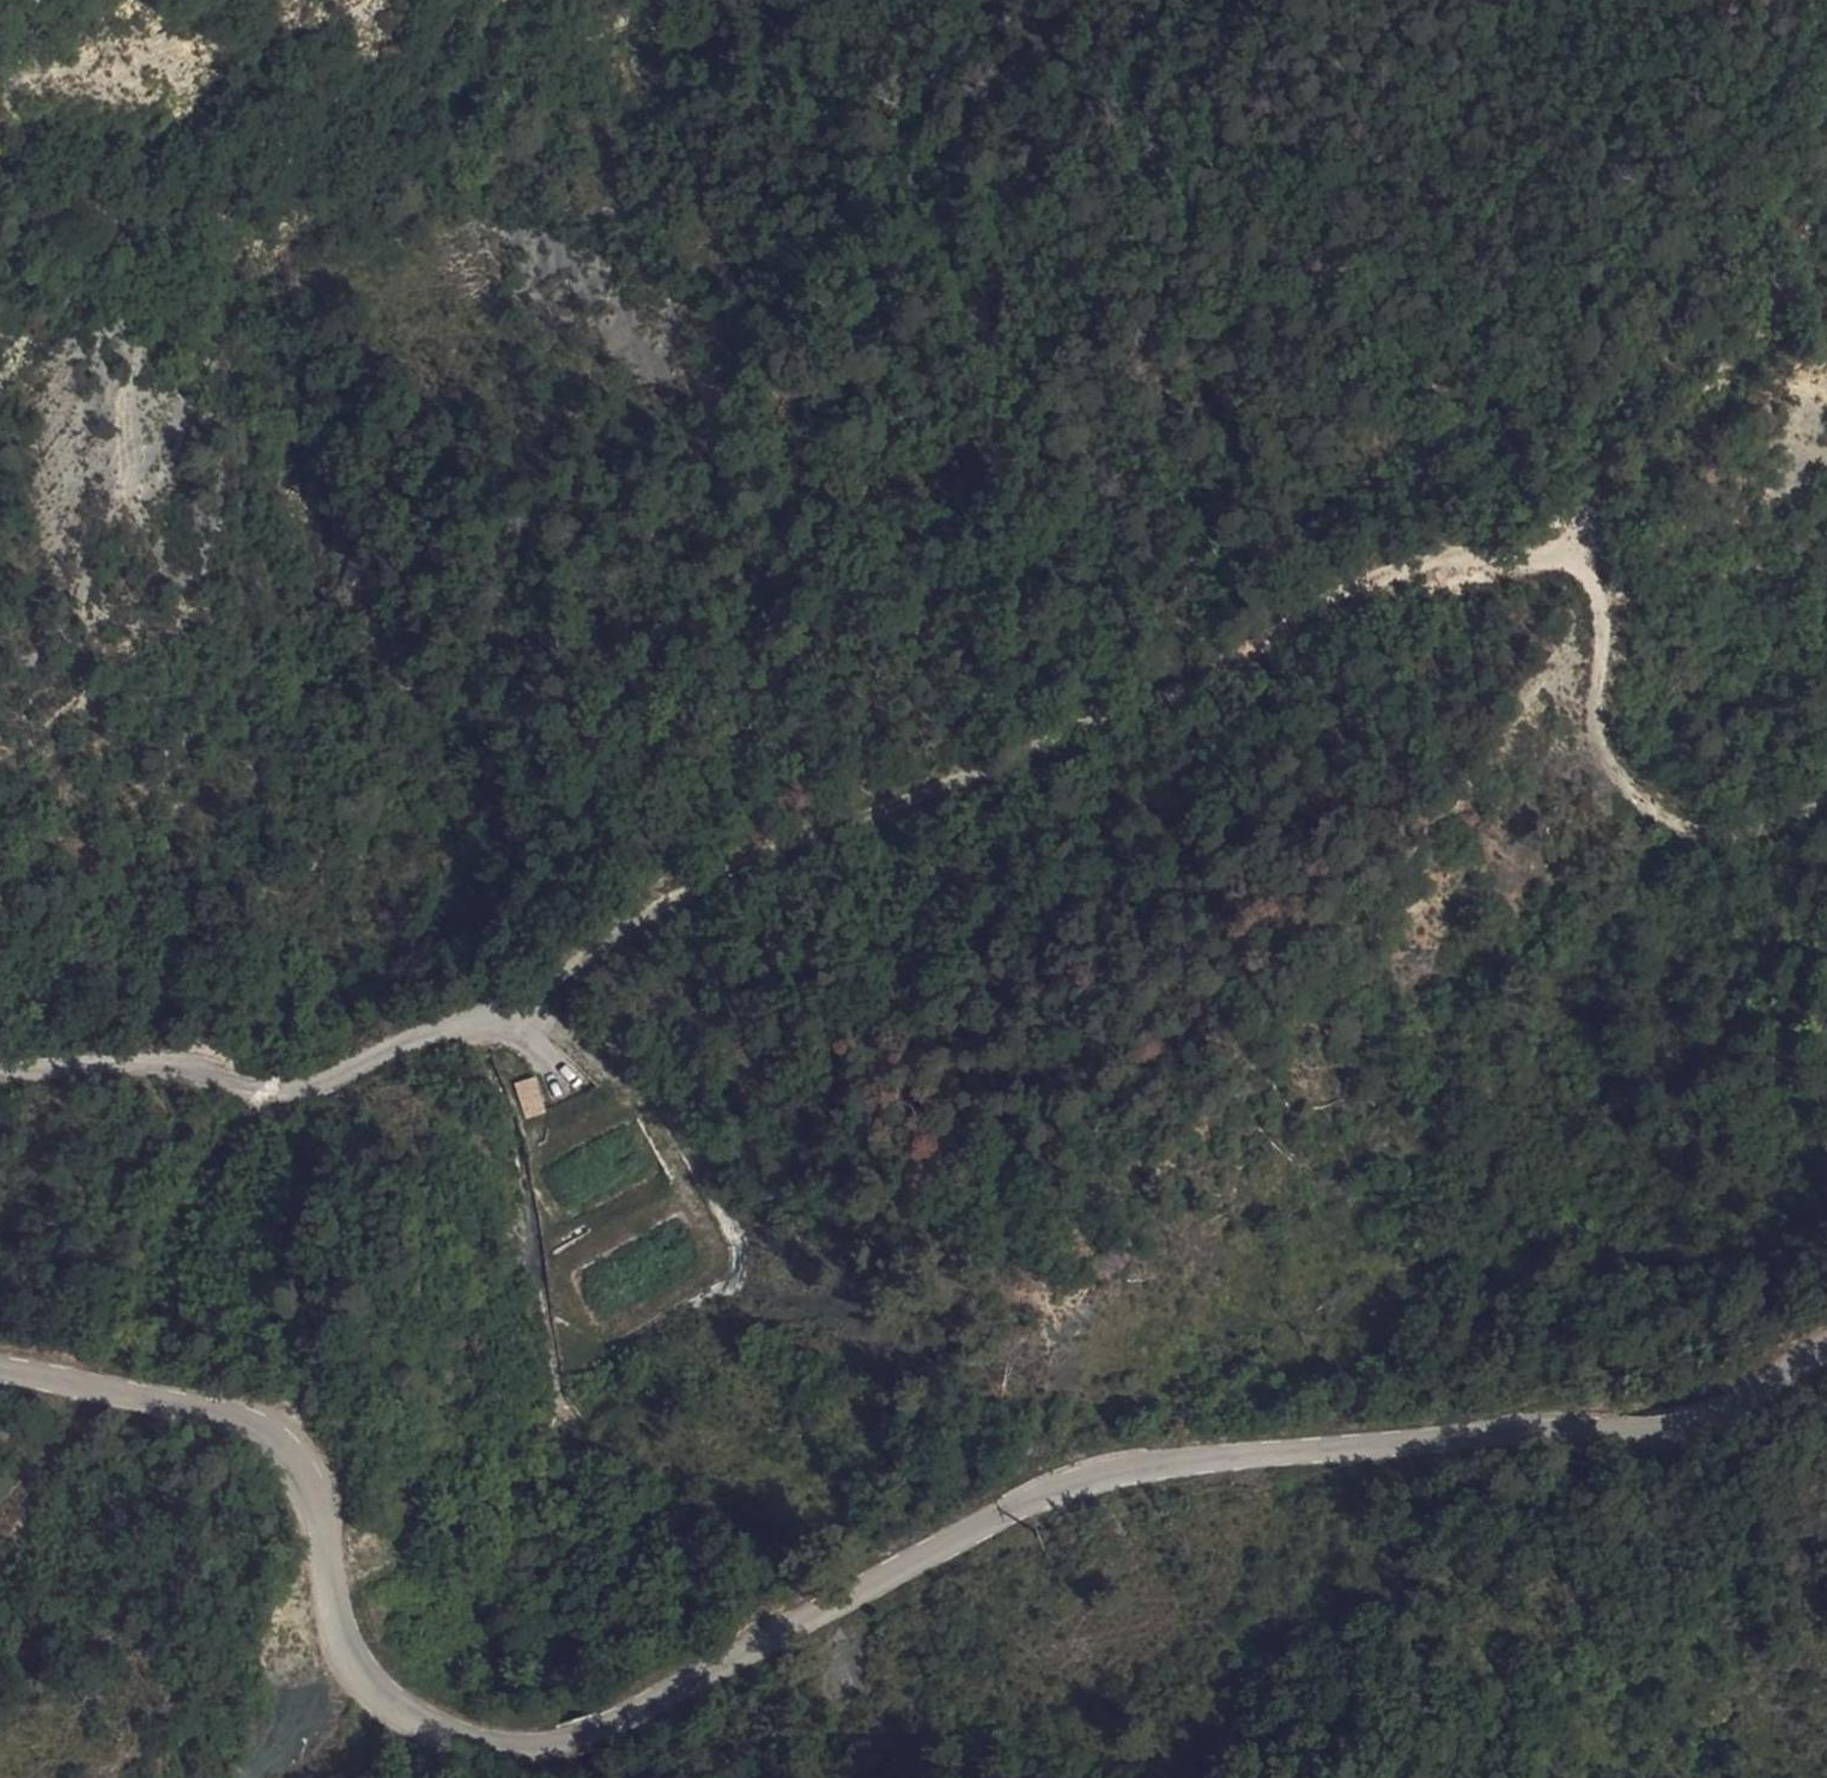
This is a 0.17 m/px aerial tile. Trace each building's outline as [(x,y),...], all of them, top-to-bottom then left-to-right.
[(515,1083),(526,1117),(545,1111),(535,1077),(515,1083)]
